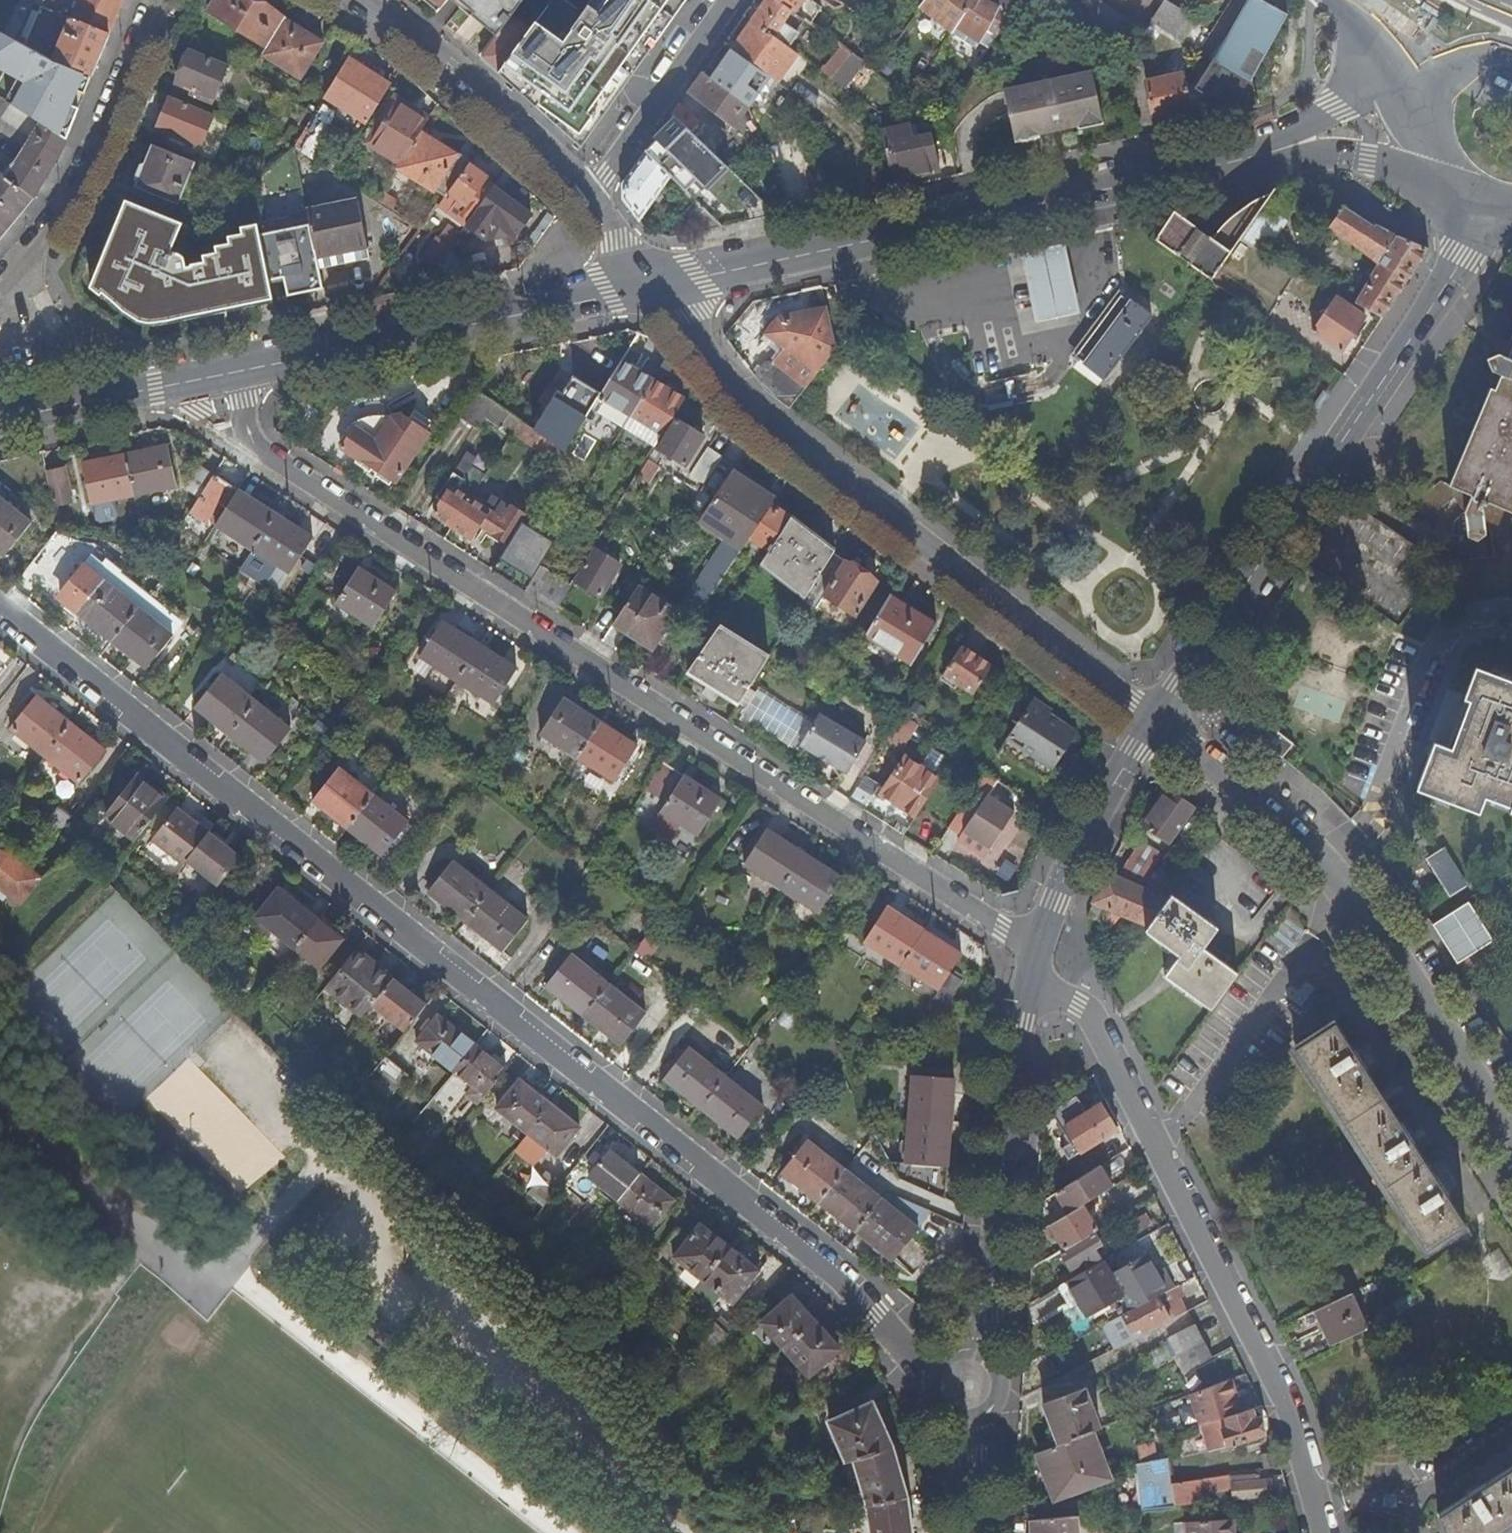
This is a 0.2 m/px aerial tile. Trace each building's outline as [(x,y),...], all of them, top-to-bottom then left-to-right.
[(110,34),(123,0),(45,0),(42,6),(72,18),(110,34)] [(285,20),(253,0),(215,0),(208,12),(267,48),(285,20)] [(471,11),(475,6),(468,0),(460,0),(471,11)] [(471,11),(495,34),(511,15),(523,0),(520,0),(519,2),(517,0),(468,0),(475,6),(471,11)] [(586,15),(564,0),(554,0),(529,32),(511,15),(495,34),(481,57),(581,148),(686,0),(596,0),(586,15)] [(753,22),(773,36),(792,10),(780,0),(768,0),(753,22)] [(810,23),(815,17),(805,9),(807,8),(802,4),(805,0),(780,0),(792,10),(810,23)] [(815,17),(822,7),(813,0),(805,0),(802,4),(807,8),(805,9),(815,17)] [(997,35),(1013,0),(925,0),(920,7),(952,32),(964,14),(997,35)] [(1131,51),(1144,30),(1099,0),(1092,0),(1079,22),(1131,51)] [(1151,18),(1174,33),(1186,13),(1167,0),(1163,0),(1151,18)] [(1196,124),(1258,110),(1252,78),(1263,60),(1288,15),(1261,0),(1251,0),(1215,58),(1213,57),(1196,85),(1193,84),(1187,85),(1192,108),(1196,124)] [(977,42),(989,49),(997,35),(964,14),(952,32),(974,47),(977,42)] [(1252,78),(1258,110),(1277,106),(1270,79),(1302,24),(1288,15),(1263,60),(1252,78)] [(55,60),(92,76),(101,56),(110,34),(72,18),(55,60)] [(323,43),(285,20),(267,48),(262,56),(301,79),(323,43)] [(732,50),(767,76),(777,82),(798,55),(773,36),(753,22),(732,50)] [(92,76),(55,60),(0,33),(0,98),(66,140),(92,76)] [(841,47),(822,72),(832,79),(843,64),(850,54),(841,47)] [(213,99),(228,65),(190,49),(176,83),(213,99)] [(711,79),(747,109),(748,107),(746,106),(767,76),(732,50),(711,79)] [(853,71),(859,61),(850,54),(843,64),(853,71)] [(367,123),(390,86),(361,68),(350,84),(341,99),(337,105),(367,123)] [(680,103),(671,113),(712,152),(747,109),(711,79),(702,72),(689,89),(711,107),(698,121),(680,103)] [(1077,125),(1101,120),(1090,72),(1003,92),(1014,143),(1038,138),(1038,134),(1051,131),(1051,130),(1062,127),(1063,129),(1077,125)] [(1153,117),(1192,108),(1187,85),(1186,85),(1184,74),(1146,82),(1153,117)] [(341,99),(350,84),(345,81),(335,95),(341,99)] [(199,147),(213,115),(170,97),(157,129),(199,147)] [(34,198),(45,179),(60,154),(66,140),(0,98),(0,132),(25,148),(17,164),(4,174),(34,198)] [(403,160),(420,132),(426,122),(398,104),(373,143),(403,160)] [(646,152),(672,177),(696,202),(722,227),(778,215),(712,152),(671,113),(670,111),(642,149),(645,153),(646,152)] [(878,112),(891,180),(939,170),(933,137),(914,141),(911,125),(888,129),(885,114),(878,112)] [(1102,123),(1101,120),(1077,125),(1078,129),(1102,123)] [(320,129),(309,122),(293,148),(293,149),(304,155),(320,129)] [(446,197),(470,163),(420,132),(403,160),(397,170),(435,193),(437,191),(446,197)] [(193,162),(153,145),(137,185),(176,202),(193,162)] [(293,149),(293,148),(281,158),(283,168),(296,160),(293,149)] [(640,221),(672,177),(646,152),(645,153),(623,183),(623,199),(640,221)] [(467,224),(494,186),(486,180),(488,176),(470,163),(446,197),(439,206),(467,224)] [(34,198),(4,174),(0,171),(0,238),(34,198)] [(532,214),(494,186),(467,224),(486,238),(517,233),(532,214)] [(399,201),(384,191),(378,200),(389,207),(394,210),(399,201)] [(809,197),(811,208),(830,204),(828,192),(809,197)] [(1266,206),(1274,193),(1264,197),(1249,206),(1231,219),(1218,231),(1213,239),(1175,211),(1155,243),(1207,281),(1211,283),(1241,241),(1266,206)] [(182,224),(126,200),(89,287),(134,323),(144,325),(273,301),(265,261),(265,259),(260,236),(257,224),(240,228),(241,235),(229,237),(230,244),(216,246),(217,253),(203,254),(205,263),(191,266),(189,262),(187,258),(181,254),(172,251),(182,224)] [(314,247),(319,269),(369,260),(357,202),(306,212),(307,213),(309,226),(314,247)] [(722,227),(696,202),(685,214),(702,231),(722,227)] [(1266,206),(1241,241),(1261,252),(1284,219),(1266,206)] [(1357,303),(1383,318),(1429,248),(1403,238),(1376,224),(1375,226),(1342,208),(1331,226),(1358,247),(1378,264),(1357,303)] [(555,217),(548,211),(526,244),(533,249),(555,217)] [(307,213),(257,224),(260,236),(309,226),(307,213)] [(423,259),(436,268),(461,232),(449,225),(441,238),(439,235),(423,259)] [(265,259),(265,261),(281,258),(280,253),(314,247),(309,226),(260,236),(265,259)] [(306,293),(323,290),(319,269),(314,247),(280,253),(281,258),(287,291),(305,288),(306,293)] [(1154,318),(1123,294),(1077,354),(1107,378),(1154,318)] [(1347,356),(1370,317),(1337,297),(1313,332),(1347,356)] [(825,307),(777,317),(784,322),(826,313),(825,307)] [(784,322),(777,317),(764,335),(782,349),(778,354),(772,361),(763,359),(752,373),(765,389),(791,408),(834,350),(831,337),(826,313),(784,322)] [(782,349),(764,335),(760,340),(778,354),(782,349)] [(1511,576),(1511,533),(1509,533),(1507,516),(1511,517),(1511,347),(1506,360),(1498,357),(1484,362),(1489,375),(1498,379),(1492,394),(1488,392),(1446,490),(1437,486),(1413,503),(1413,516),(1426,521),(1451,502),(1455,494),(1469,499),(1462,514),(1465,539),(1475,545),(1482,536),(1482,534),(1488,533),(1491,558),(1438,564),(1440,585),(1511,576)] [(663,435),(691,389),(681,376),(671,391),(667,388),(677,371),(668,358),(654,381),(632,416),(663,435)] [(624,428),(632,416),(654,381),(621,361),(601,393),(587,416),(593,420),(598,411),(624,428)] [(534,430),(566,452),(587,416),(601,393),(575,377),(564,395),(558,391),(534,430)] [(511,435),(512,434),(521,420),(477,390),(459,416),(477,428),(484,417),(511,435)] [(409,419),(427,431),(432,423),(415,411),(409,419)] [(430,432),(427,431),(409,419),(403,414),(391,417),(375,441),(354,428),(340,448),(394,483),(430,432)] [(512,434),(558,465),(566,452),(534,430),(521,420),(512,434)] [(705,436),(678,420),(660,449),(687,465),(705,436)] [(653,451),(656,446),(651,442),(648,448),(653,451)] [(169,445),(125,455),(134,496),(178,486),(169,445)] [(461,459),(470,465),(475,457),(462,448),(456,457),(461,459)] [(705,485),(724,457),(708,448),(690,475),(705,485)] [(134,496),(125,455),(82,464),(90,505),(134,496)] [(447,470),(452,474),(461,459),(456,457),(447,470)] [(434,514),(452,526),(470,498),(468,497),(483,473),(470,465),(461,459),(452,474),(457,477),(455,481),(449,479),(437,496),(443,500),(434,514)] [(648,459),(631,487),(643,494),(660,466),(648,459)] [(200,498),(215,475),(200,466),(186,488),(200,498)] [(65,468),(45,472),(51,501),(70,497),(65,468)] [(750,538),(772,505),(777,498),(736,471),(705,518),(729,534),(686,599),(702,609),(720,582),(750,538)] [(275,514),(215,475),(200,498),(190,514),(209,526),(212,523),(252,549),(275,514)] [(470,498),(452,526),(470,538),(480,524),(503,539),(499,545),(505,549),(523,520),(525,516),(491,493),(483,506),(470,498)] [(1455,494),(1451,502),(1462,514),(1469,499),(1455,494)] [(31,523),(0,498),(0,552),(5,556),(31,523)] [(770,550),(793,517),(772,505),(750,538),(770,550)] [(834,552),(841,543),(797,512),(793,517),(770,550),(762,561),(807,592),(834,552)] [(290,524),(275,514),(252,549),(290,574),(314,539),(290,524)] [(492,571),(524,590),(533,576),(542,560),(555,539),(523,520),(505,549),(492,571)] [(698,547),(680,536),(673,549),(690,560),(698,547)] [(594,548),(575,581),(601,597),(620,564),(594,548)] [(845,559),(834,552),(807,592),(818,600),(823,592),(845,559)] [(859,614),(884,574),(849,552),(845,559),(823,592),(859,614)] [(524,590),(556,611),(572,586),(556,577),(559,571),(542,560),(533,576),(524,590)] [(77,613),(112,641),(138,608),(110,586),(104,581),(106,579),(86,564),(75,577),(77,580),(63,599),(79,611),(77,613)] [(397,592),(359,568),(336,603),(374,628),(397,592)] [(138,608),(147,597),(119,574),(110,586),(138,608)] [(676,612),(637,587),(613,624),(651,650),(676,612)] [(936,623),(890,595),(865,638),(911,666),(936,623)] [(138,608),(112,641),(148,669),(173,636),(158,624),(166,613),(147,597),(138,608)] [(457,681),(479,646),(442,622),(419,657),(457,681)] [(768,658),(719,627),(688,671),(708,685),(702,695),(713,701),(719,692),(739,704),(768,658)] [(517,670),(479,646),(457,681),(494,705),(517,670)] [(991,668),(961,648),(942,676),(974,696),(991,668)] [(1416,787),(1476,811),(1482,794),(1510,806),(1508,810),(1511,812),(1511,683),(1476,669),(1465,697),(1470,699),(1450,750),(1433,743),(1416,787)] [(195,707),(230,735),(256,702),(221,674),(195,707)] [(44,756),(70,723),(36,696),(10,729),(44,756)] [(542,757),(567,774),(577,758),(600,723),(562,698),(539,734),(552,742),(542,757)] [(1051,711),(1033,698),(1007,739),(1053,769),(1077,732),(1061,722),(1049,714),(1051,711)] [(256,702),(230,735),(265,762),(291,729),(256,702)] [(1063,719),(1051,711),(1049,714),(1061,722),(1063,719)] [(819,714),(800,746),(847,774),(866,742),(819,714)] [(313,727),(324,737),(329,730),(318,721),(313,727)] [(1285,758),(1296,743),(1268,721),(1257,736),(1285,758)] [(105,751),(70,723),(44,756),(79,784),(105,751)] [(600,723),(577,758),(615,783),(638,747),(600,723)] [(1053,769),(1007,739),(1000,749),(1047,780),(1053,769)] [(917,818),(940,782),(906,759),(882,795),(917,818)] [(722,801),(662,764),(646,790),(666,803),(652,825),(652,828),(672,840),(681,825),(698,837),(722,801)] [(313,801),(348,828),(374,795),(339,768),(313,801)] [(987,795),(997,781),(985,773),(979,782),(970,795),(950,827),(963,835),(965,831),(991,848),(1014,812),(987,795)] [(863,774),(848,799),(862,808),(877,783),(863,774)] [(152,819),(166,801),(137,777),(126,790),(152,819)] [(962,790),(970,795),(979,782),(972,777),(962,790)] [(1170,844),(1193,812),(1195,809),(1168,789),(1143,824),(1170,844)] [(136,839),(152,819),(126,790),(106,815),(136,839)] [(374,795),(348,828),(383,856),(409,823),(374,795)] [(184,862),(208,833),(176,808),(150,841),(181,866),(184,862)] [(52,843),(70,819),(56,809),(38,832),(52,843)] [(781,890),(804,854),(766,830),(743,866),(781,890)] [(238,858),(208,833),(184,862),(216,887),(238,858)] [(1151,871),(1164,853),(1140,840),(1128,859),(1151,871)] [(1466,885),(1443,848),(1426,858),(1450,895),(1466,885)] [(38,880),(9,857),(0,854),(0,887),(20,903),(38,880)] [(842,878),(804,854),(781,890),(819,914),(842,878)] [(1142,884),(1151,871),(1128,859),(1126,859),(1120,872),(1142,884)] [(466,922),(491,891),(453,862),(429,892),(466,922)] [(592,865),(592,864),(586,871),(597,879),(602,872),(592,865)] [(1148,926),(1166,901),(1107,873),(1097,894),(1094,903),(1113,911),(1120,914),(1148,926)] [(258,919),(281,890),(277,888),(254,917),(258,919)] [(317,919),(281,890),(258,919),(294,948),(307,932),(317,919)] [(528,921),(491,891),(466,922),(504,952),(528,921)] [(1212,1011),(1238,974),(1202,948),(1217,927),(1171,894),(1166,901),(1148,926),(1145,931),(1179,954),(1164,976),(1212,1011)] [(1113,911),(1094,903),(1088,918),(1105,925),(1113,911)] [(901,967),(924,931),(887,907),(863,943),(901,967)] [(1468,907),(1433,931),(1458,968),(1493,945),(1468,907)] [(341,939),(317,919),(307,932),(294,948),(318,968),(341,939)] [(961,955),(924,931),(901,967),(939,991),(961,955)] [(361,949),(358,952),(364,957),(367,954),(361,949)] [(358,952),(354,950),(325,987),(362,1017),(372,1004),(392,979),(364,957),(358,952)] [(547,986),(584,1016),(609,985),(571,955),(547,986)] [(425,1005),(392,979),(372,1004),(405,1030),(425,1005)] [(609,985),(584,1016),(622,1046),(647,1015),(609,985)] [(455,1072),(476,1046),(436,1014),(416,1041),(455,1072)] [(1353,1051),(1335,1023),(1295,1049),(1427,1251),(1467,1226),(1449,1198),(1452,1195),(1440,1176),(1436,1179),(1414,1145),(1418,1142),(1405,1122),(1401,1125),(1365,1069),(1370,1066),(1358,1047),(1353,1051)] [(478,1104),(506,1069),(476,1046),(455,1072),(472,1086),(465,1094),(478,1104)] [(665,1080),(702,1109),(727,1078),(690,1049),(665,1080)] [(406,1074),(384,1057),(363,1084),(385,1101),(406,1074)] [(909,1121),(951,1124),(954,1079),(912,1076),(909,1121)] [(727,1078),(702,1109),(740,1139),(765,1108),(727,1078)] [(528,1134),(551,1104),(520,1080),(496,1109),(528,1134)] [(1059,1148),(1066,1159),(1115,1128),(1100,1104),(1086,1112),(1076,1095),(1055,1108),(1066,1126),(1061,1130),(1068,1142),(1059,1148)] [(579,1127),(551,1104),(528,1134),(515,1150),(535,1166),(548,1150),(556,1156),(579,1127)] [(902,1181),(946,1201),(951,1124),(909,1121),(906,1164),(891,1163),(901,1181),(902,1181)] [(782,1173),(820,1203),(846,1171),(808,1141),(782,1173)] [(619,1200),(639,1174),(610,1151),(589,1176),(619,1200)] [(1100,1167),(1058,1193),(1069,1214),(1107,1191),(1112,1188),(1100,1167)] [(820,1203),(857,1232),(883,1201),(846,1171),(820,1203)] [(544,1207),(563,1183),(549,1172),(547,1174),(545,1172),(527,1194),(544,1207)] [(672,1200),(639,1174),(619,1200),(651,1225),(672,1200)] [(1065,1251),(1095,1233),(1098,1230),(1091,1218),(1101,1212),(1115,1203),(1107,1191),(1069,1214),(1050,1225),(1053,1231),(1065,1251)] [(895,1262),(932,1214),(891,1195),(885,1202),(860,1234),(895,1262)] [(857,1232),(860,1234),(885,1202),(883,1201),(857,1232)] [(1091,1218),(1098,1230),(1108,1224),(1101,1212),(1091,1218)] [(1147,1213),(1124,1227),(1130,1240),(1153,1226),(1147,1213)] [(702,1281),(730,1246),(700,1222),(672,1257),(702,1281)] [(1050,1225),(1045,1228),(1049,1234),(1053,1231),(1050,1225)] [(1065,1251),(1061,1253),(1071,1270),(1085,1260),(1088,1265),(1100,1258),(1097,1253),(1103,1250),(1100,1246),(1102,1245),(1095,1233),(1065,1251)] [(760,1270),(730,1246),(702,1281),(733,1305),(760,1270)] [(1124,1295),(1132,1309),(1167,1291),(1159,1275),(1147,1254),(1111,1273),(1104,1260),(1069,1280),(1081,1301),(1089,1315),(1124,1295)] [(1159,1275),(1167,1291),(1175,1287),(1166,1271),(1159,1275)] [(1069,1280),(1060,1286),(1071,1306),(1081,1301),(1069,1280)] [(1132,1309),(1124,1314),(1133,1333),(1143,1328),(1146,1334),(1188,1312),(1175,1287),(1167,1291),(1132,1309)] [(1315,1311),(1331,1345),(1366,1330),(1350,1294),(1315,1311)] [(790,1344),(815,1322),(792,1298),(762,1326),(784,1349),(790,1344)] [(709,1357),(730,1330),(716,1320),(696,1346),(709,1357)] [(840,1350),(815,1322),(790,1344),(784,1349),(810,1377),(840,1350)] [(1212,1357),(1195,1324),(1169,1338),(1186,1370),(1212,1357)] [(1093,1348),(1087,1337),(1062,1350),(1068,1361),(1093,1348)] [(1061,1444),(1094,1432),(1101,1429),(1078,1368),(1039,1389),(1061,1444)] [(1192,1395),(1202,1425),(1203,1424),(1241,1413),(1231,1380),(1192,1395)] [(854,1460),(892,1447),(873,1403),(829,1421),(847,1462),(854,1460)] [(1257,1419),(1253,1409),(1241,1413),(1203,1424),(1211,1451),(1266,1434),(1261,1418),(1257,1419)] [(1142,1413),(1132,1417),(1136,1433),(1148,1428),(1142,1413)] [(1050,1469),(1056,1483),(1109,1471),(1094,1432),(1061,1444),(1038,1453),(1046,1471),(1050,1469)] [(1138,1445),(1142,1464),(1160,1460),(1156,1442),(1138,1445)] [(867,1505),(907,1497),(892,1447),(854,1460),(867,1505)] [(1137,1465),(1142,1510),(1175,1507),(1175,1505),(1172,1485),(1169,1461),(1169,1458),(1160,1460),(1142,1464),(1137,1465)] [(1470,1493),(1438,1513),(1444,1532),(1496,1532),(1511,1522),(1511,1466),(1470,1493)] [(1109,1471),(1056,1483),(1061,1497),(1112,1478),(1109,1471)] [(1273,1480),(1259,1482),(1232,1484),(1234,1499),(1274,1495),(1273,1480)] [(1172,1485),(1175,1505),(1202,1503),(1199,1481),(1172,1485)] [(907,1497),(867,1505),(872,1532),(912,1532),(907,1497)] [(1075,1516),(1071,1516),(1031,1520),(1030,1532),(1077,1532),(1075,1516)] [(1232,1521),(1188,1525),(1188,1532),(1233,1532),(1232,1521)]
